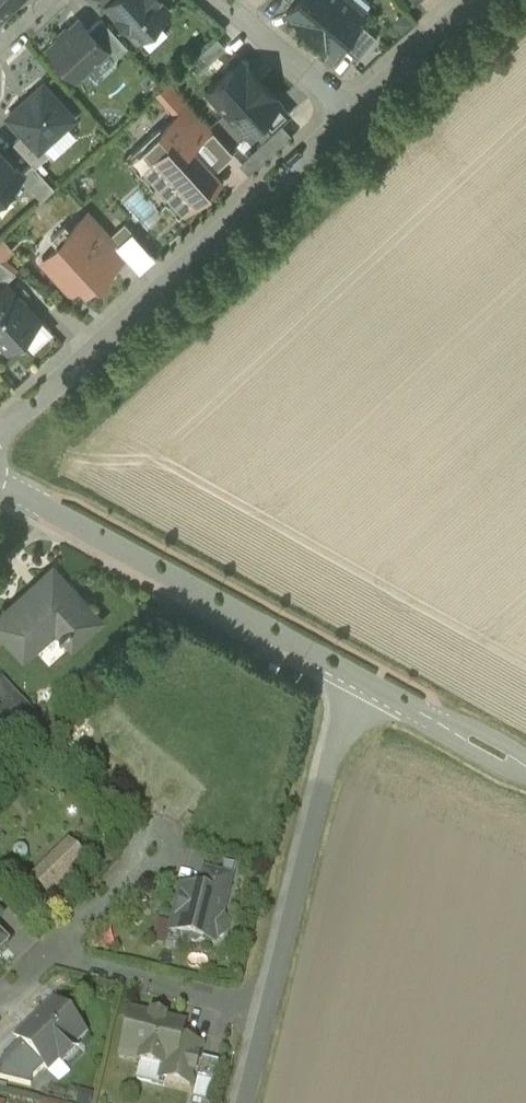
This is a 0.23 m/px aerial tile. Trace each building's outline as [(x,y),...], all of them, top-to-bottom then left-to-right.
[(16,0),(0,0),(0,15),(16,0)] [(109,0),(92,0),(101,9),(107,4),(106,3),(109,0)] [(168,8),(160,0),(109,0),(106,3),(107,4),(137,36),(168,8)] [(286,8),(310,28),(333,0),(293,0),(292,1),(286,8)] [(310,28),(333,48),(339,41),(358,19),(363,13),(348,0),(333,0),(310,28)] [(127,44),(101,15),(88,27),(106,47),(105,48),(113,57),(127,44)] [(88,27),(79,17),(48,45),(76,75),(105,48),(106,47),(88,27)] [(376,34),(358,19),(339,41),(357,56),(376,34)] [(205,63),(197,53),(188,62),(196,71),(205,63)] [(226,109),(260,78),(241,57),(207,88),(226,109)] [(279,98),(260,78),(226,109),(245,130),(279,98)] [(43,82),(8,115),(23,131),(39,148),(42,145),(74,116),(43,82)] [(205,131),(183,107),(160,128),(169,137),(177,130),(190,144),(205,131)] [(263,119),(254,128),(262,138),(272,129),(263,119)] [(169,137),(163,143),(165,144),(144,163),(158,179),(167,171),(178,183),(169,191),(184,207),(204,188),(206,190),(220,177),(190,144),(177,130),(169,137)] [(23,131),(13,140),(31,160),(35,165),(49,152),(42,145),(39,148),(23,131)] [(0,153),(0,192),(20,173),(22,172),(20,170),(2,151),(0,153)] [(35,165),(31,160),(20,170),(22,172),(20,173),(41,196),(54,184),(35,165)] [(137,216),(151,209),(141,189),(127,196),(137,216)] [(110,236),(87,211),(76,220),(100,246),(110,236)] [(100,246),(76,220),(69,227),(64,232),(64,238),(58,243),(42,258),(60,278),(68,271),(85,289),(108,266),(103,261),(109,255),(100,246)] [(64,221),(50,235),(58,243),(64,238),(64,232),(69,227),(64,221)] [(0,257),(0,283),(4,280),(16,269),(0,257)] [(4,280),(0,283),(0,337),(8,346),(39,318),(38,317),(37,317),(18,297),(18,296),(4,280)] [(0,616),(0,628),(5,634),(23,654),(50,629),(44,623),(52,615),(63,628),(58,633),(60,635),(63,633),(71,642),(98,618),(76,594),(78,591),(68,580),(66,582),(53,568),(0,616)] [(23,704),(0,678),(0,726),(23,704)] [(0,726),(0,766),(1,767),(43,725),(23,704),(0,726)] [(75,713),(58,730),(67,740),(85,723),(75,713)] [(69,843),(36,876),(53,894),(87,861),(69,843)] [(229,879),(205,873),(200,893),(200,894),(224,900),(229,879)] [(224,900),(200,894),(200,893),(182,888),(171,933),(184,936),(187,941),(193,943),(199,940),(213,943),(214,939),(217,940),(224,936),(227,925),(222,918),(220,917),(224,900)] [(53,1004),(17,1040),(20,1043),(44,1068),(47,1071),(59,1060),(62,1063),(75,1050),(72,1047),(84,1036),(53,1004)] [(150,1019),(131,1015),(121,1057),(140,1062),(139,1064),(160,1069),(161,1067),(165,1068),(172,1070),(178,1044),(182,1027),(163,1022),(164,1020),(151,1017),(150,1019)] [(20,1043),(1,1061),(0,1065),(0,1080),(31,1088),(33,1080),(44,1068),(20,1043)] [(178,1044),(172,1070),(165,1068),(162,1081),(190,1088),(199,1049),(178,1044)]
